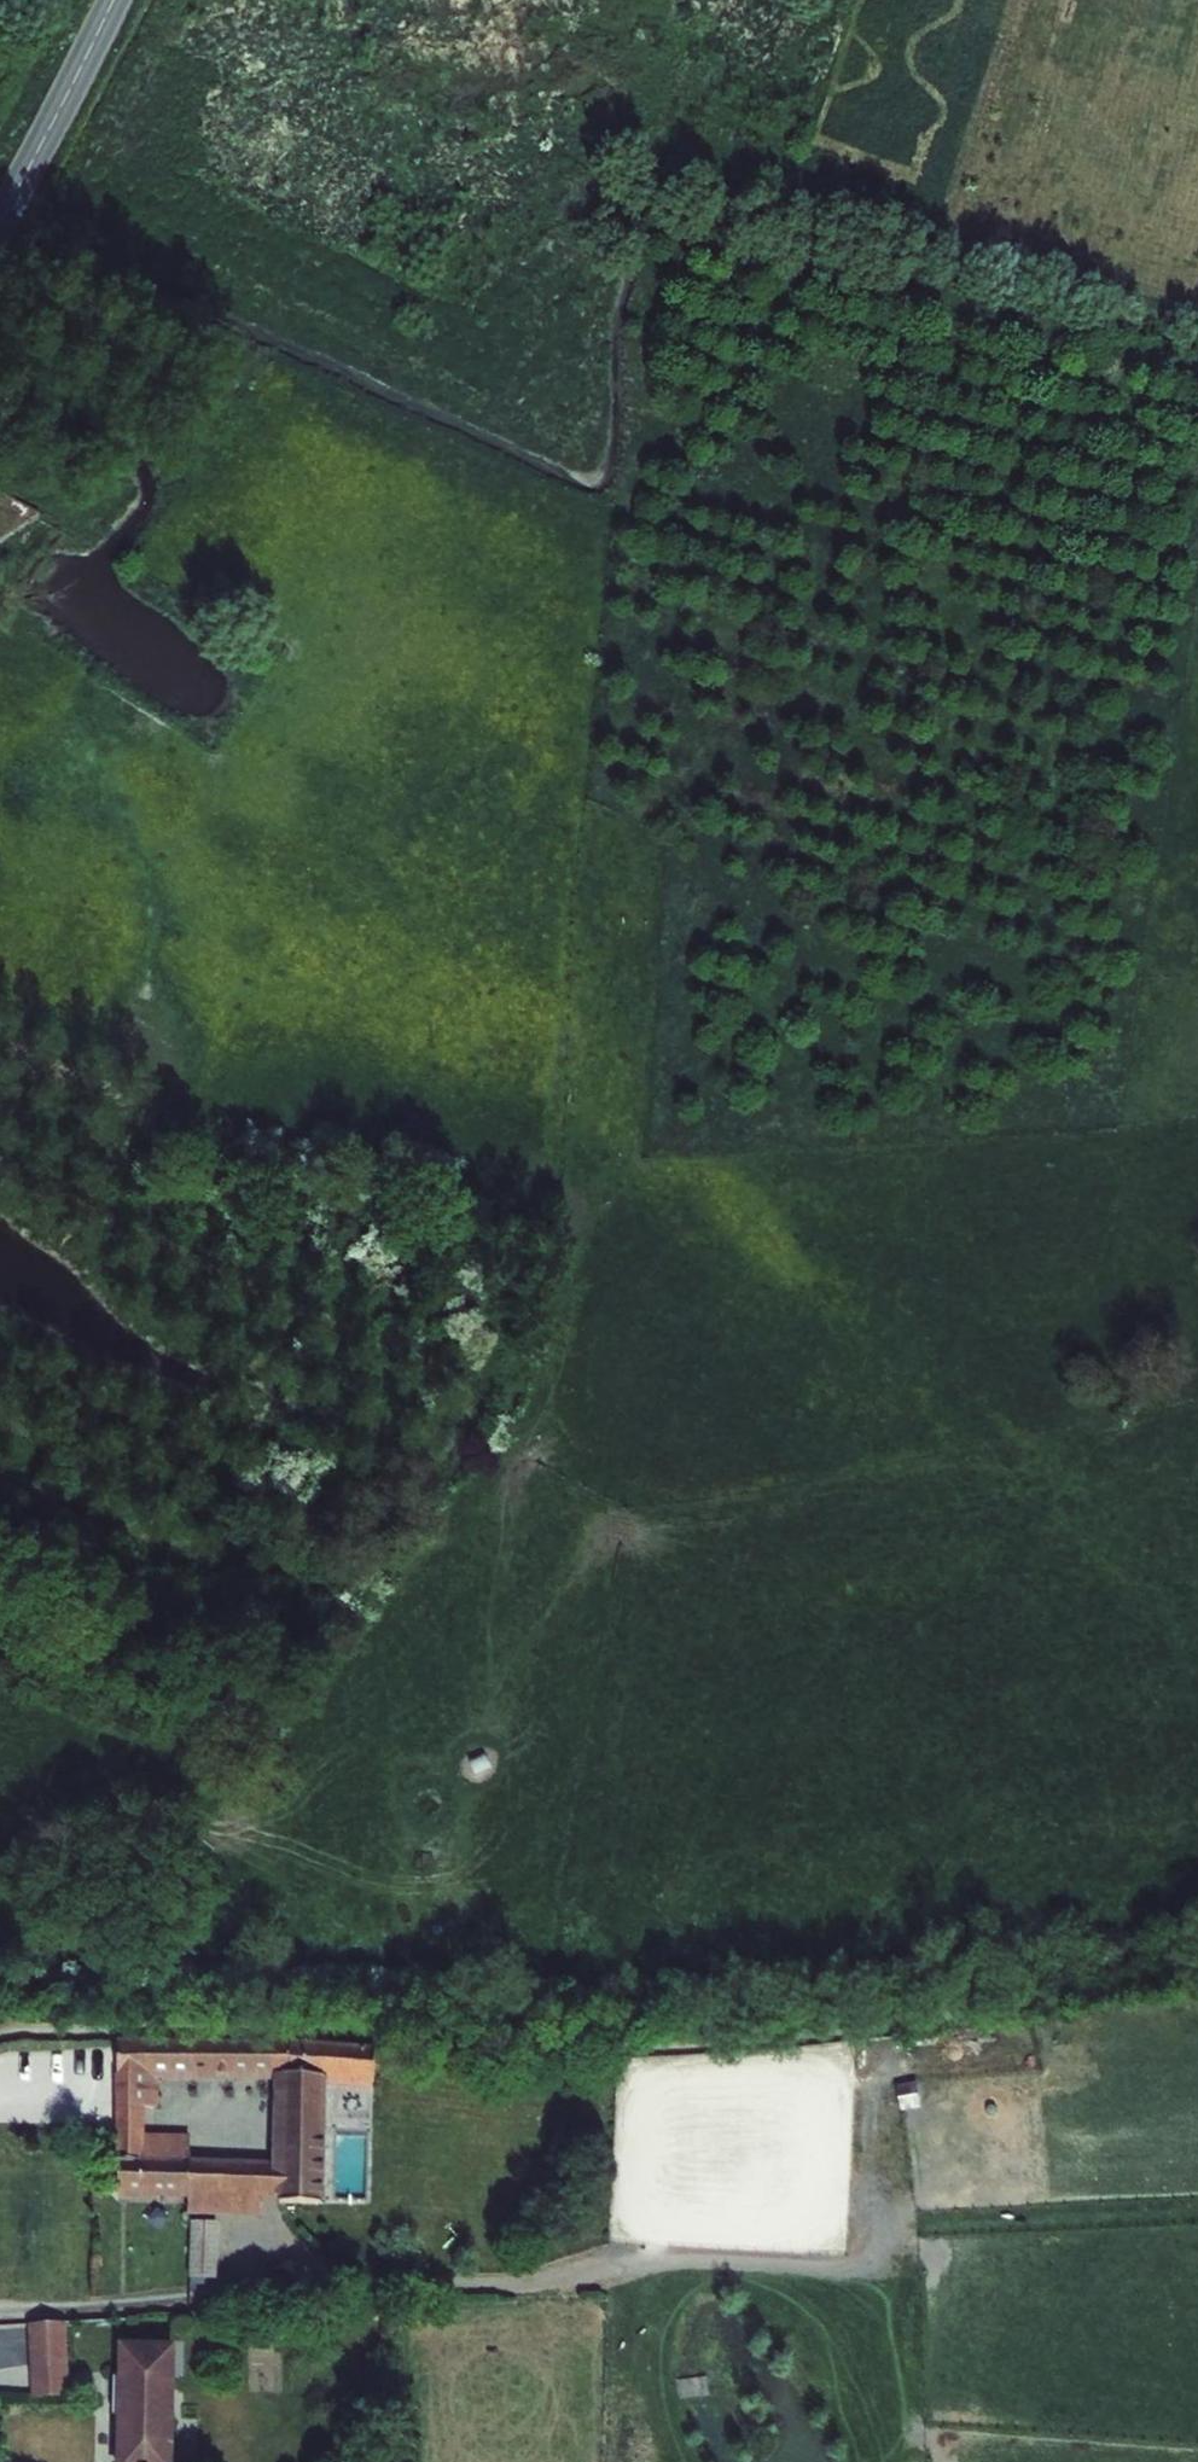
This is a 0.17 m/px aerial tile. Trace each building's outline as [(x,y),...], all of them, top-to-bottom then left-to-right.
[(19,537),(43,519),(44,518),(46,514),(46,513),(45,512),(45,511),(0,488),(0,539),(6,542),(13,539),(19,537)] [(359,2044),(263,2038),(100,2040),(101,2153),(110,2153),(110,2177),(171,2177),(171,2204),(203,2205),(203,2190),(262,2191),(262,2197),(309,2195),(313,2073),(357,2074),(359,2044)] [(223,2276),(224,2218),(195,2217),(194,2275),(223,2276)] [(66,2311),(32,2315),(37,2352),(49,2351),(50,2367),(72,2365),(66,2311)] [(171,2331),(125,2333),(126,2363),(118,2364),(120,2402),(128,2402),(130,2460),(182,2457),(179,2389),(174,2389),(171,2331)] [(49,2351),(37,2352),(41,2390),(74,2386),(72,2365),(50,2367),(49,2351)]
